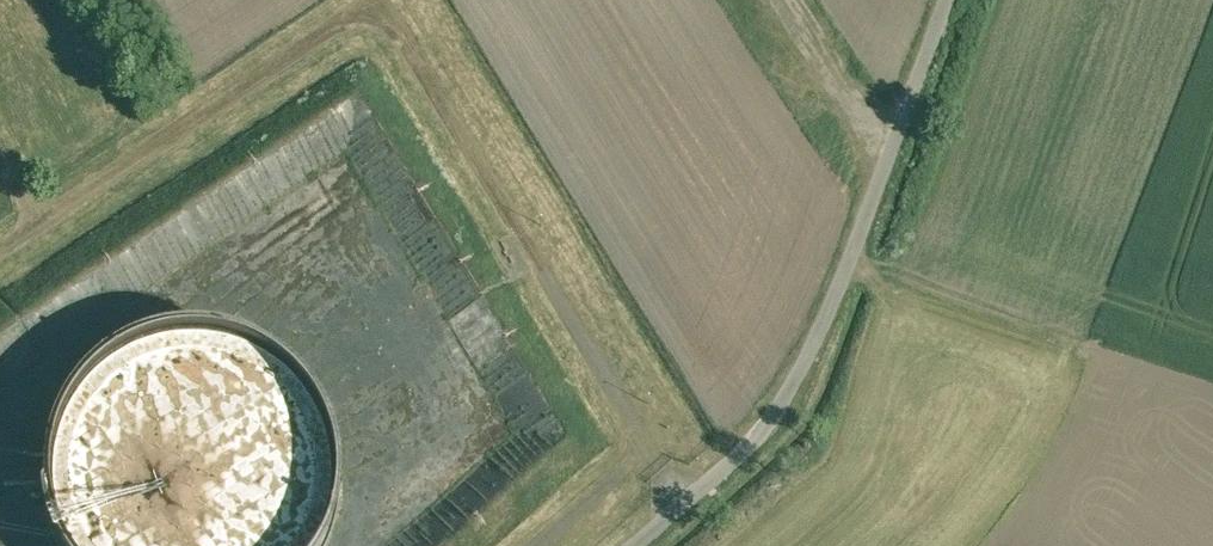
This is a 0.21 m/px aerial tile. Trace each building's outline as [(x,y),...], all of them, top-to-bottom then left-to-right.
[(119,357),(85,387),(62,426),(53,470),(58,515),(72,545),(321,545),(336,508),(338,459),(324,412),(294,373),(254,346),(206,335),(161,339),(119,357)]
